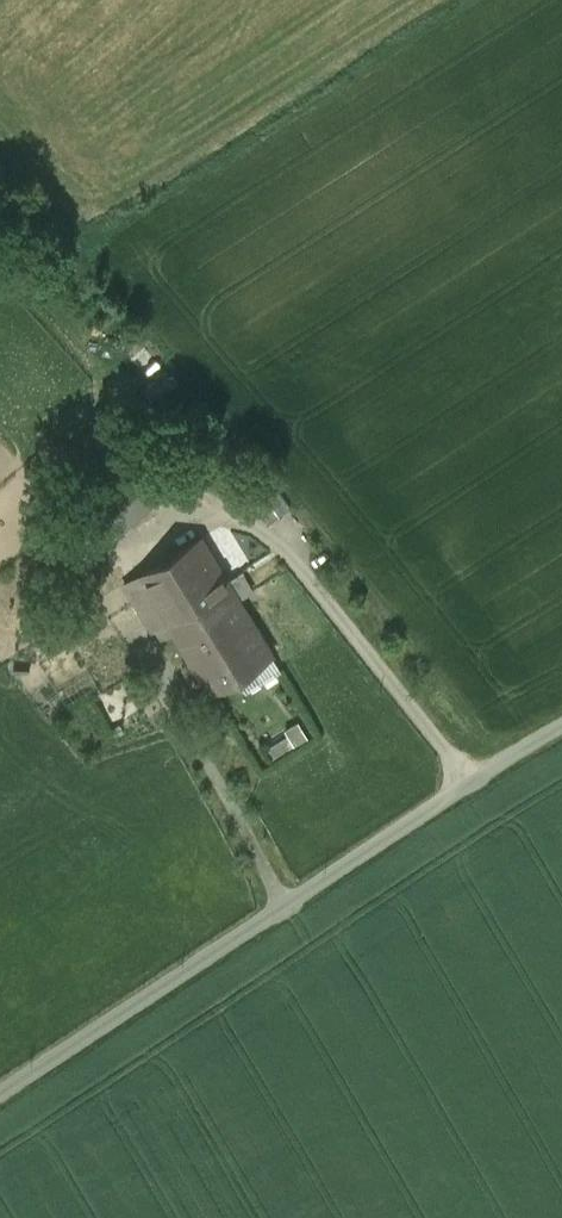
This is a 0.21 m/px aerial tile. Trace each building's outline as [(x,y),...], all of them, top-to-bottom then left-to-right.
[(274,486),(251,502),(267,524),(290,508),(274,486)] [(271,655),(201,539),(141,576),(166,617),(165,618),(210,692),(236,677),(271,655)] [(141,576),(140,575),(124,585),(149,627),(165,618),(166,617),(141,576)] [(69,588),(46,603),(63,630),(86,616),(69,588)] [(271,655),(236,677),(245,690),(280,669),(271,655)] [(298,723),(285,731),(294,745),(307,738),(298,723)]
